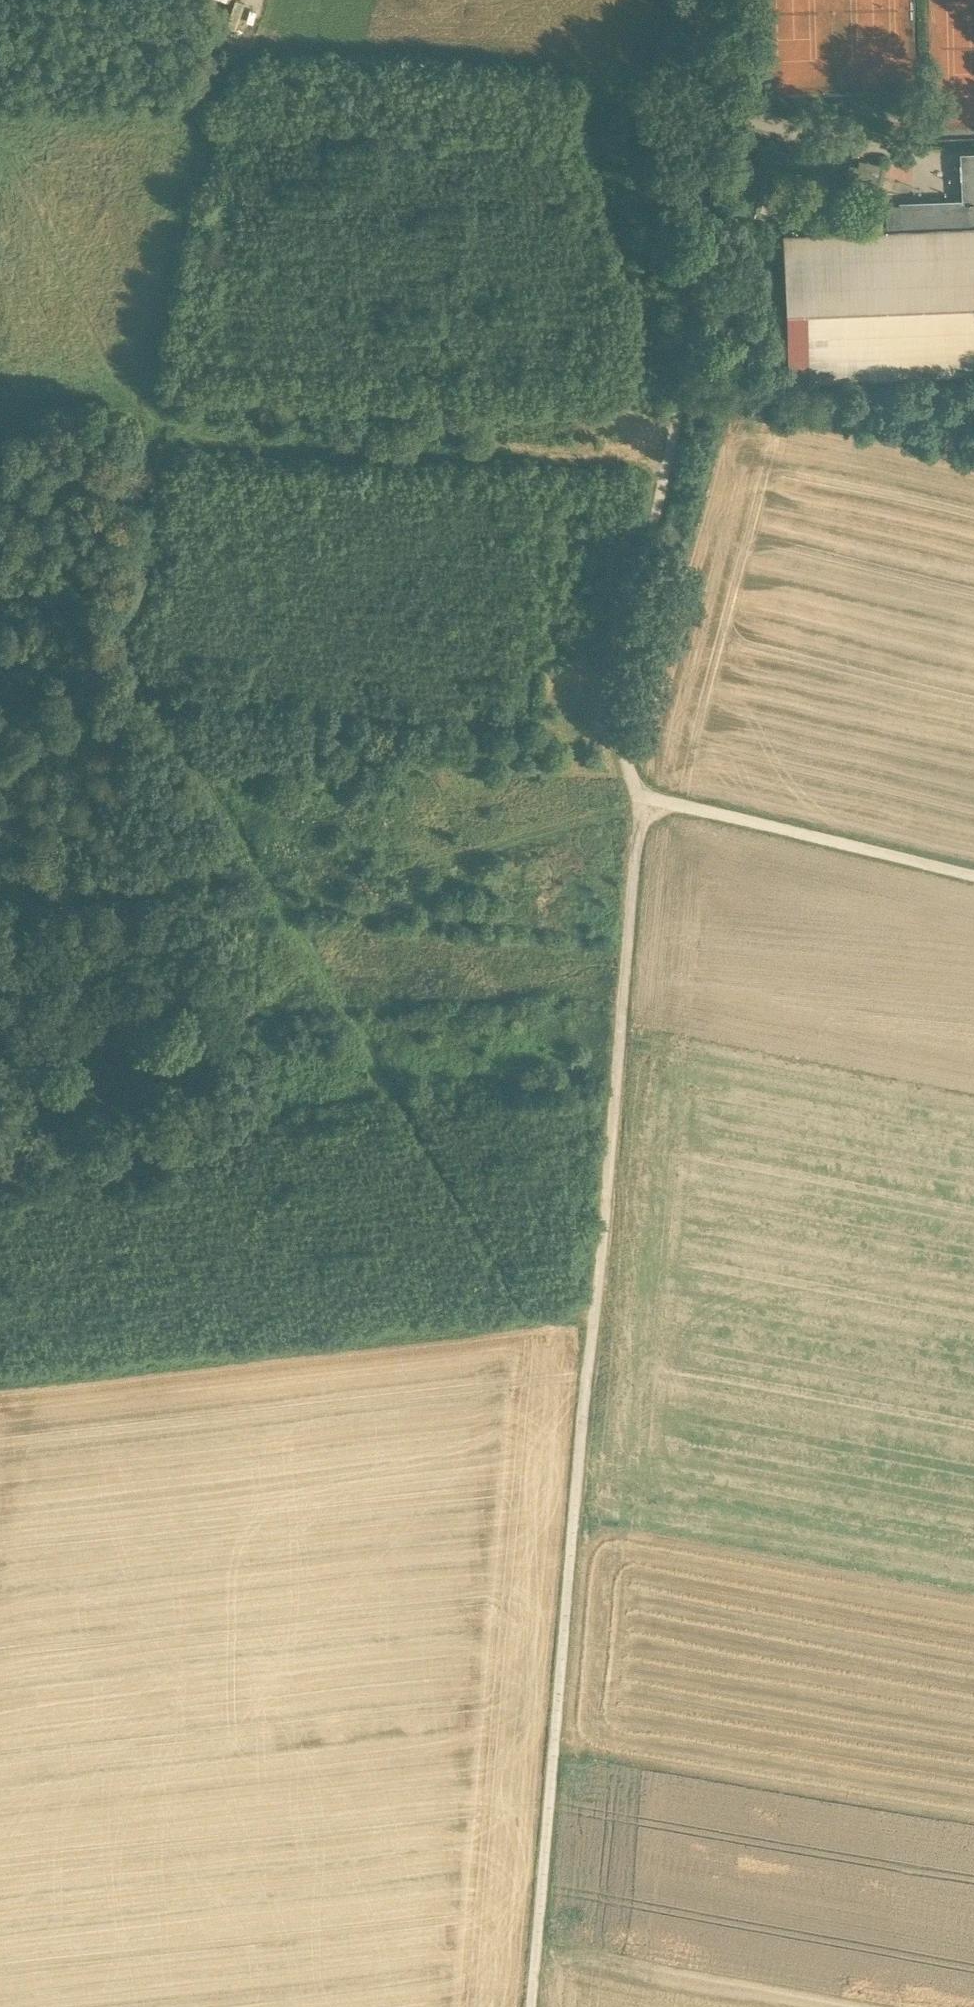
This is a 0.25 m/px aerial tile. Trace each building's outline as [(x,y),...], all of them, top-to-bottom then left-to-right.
[(859,155),(853,179),(884,186),(889,162),(859,155)] [(965,155),(966,184),(973,183),(973,155),(965,155)] [(966,184),(967,207),(968,230),(973,230),(973,183),(966,184)] [(967,207),(887,211),(888,234),(968,230),(967,207)] [(782,239),(789,389),(973,380),(973,230),(968,230),(888,234),(782,239)]
